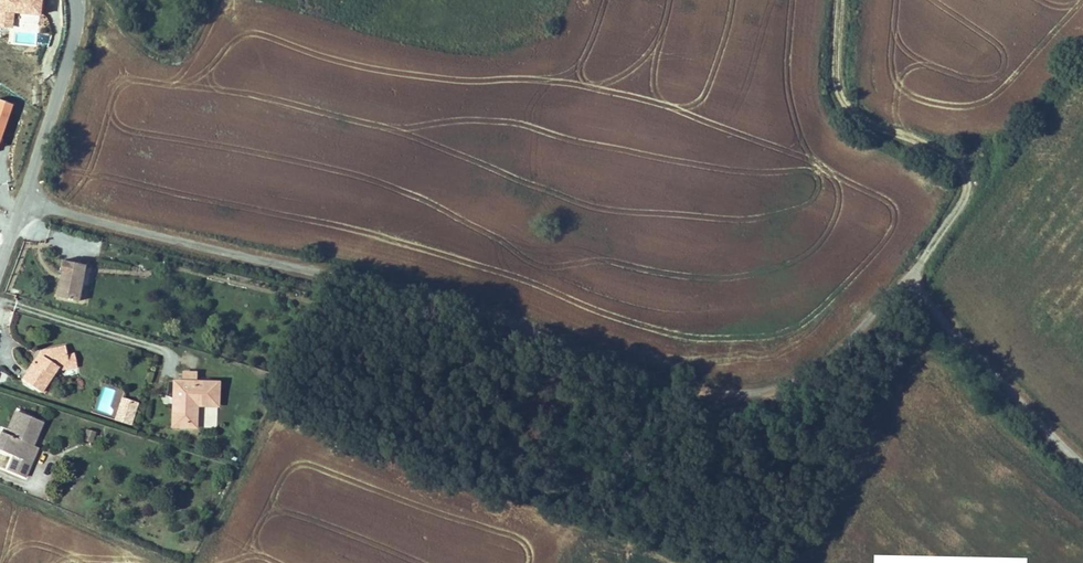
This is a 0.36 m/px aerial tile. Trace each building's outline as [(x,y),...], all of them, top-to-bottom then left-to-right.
[(12,26),(13,12),(41,14),(42,0),(0,0),(0,25),(12,26)] [(12,105),(0,101),(0,140),(12,105)] [(86,277),(78,275),(80,263),(64,260),(61,272),(63,273),(63,276),(65,277),(64,280),(62,280),(59,297),(81,301),(86,277)] [(86,277),(88,265),(80,263),(78,275),(86,277)] [(22,380),(42,392),(58,367),(69,365),(67,355),(65,346),(41,351),(42,356),(36,365),(33,363),(22,380)] [(41,351),(33,363),(36,365),(42,356),(41,351)] [(77,367),(74,354),(67,355),(69,365),(58,367),(62,370),(77,367)] [(198,373),(184,372),(184,381),(198,382),(198,373)] [(184,381),(173,381),(173,399),(176,399),(176,403),(173,403),(172,427),(196,427),(196,405),(217,406),(218,382),(198,382),(184,381)] [(131,425),(138,402),(131,400),(128,413),(119,410),(115,420),(131,425)] [(9,435),(19,412),(16,411),(6,434),(9,435)] [(42,422),(19,412),(9,435),(6,434),(2,432),(0,436),(0,450),(14,456),(8,470),(25,477),(31,462),(26,460),(32,447),(42,422)] [(89,430),(86,440),(94,442),(97,433),(89,430)] [(37,449),(32,447),(26,460),(31,462),(37,449)]
